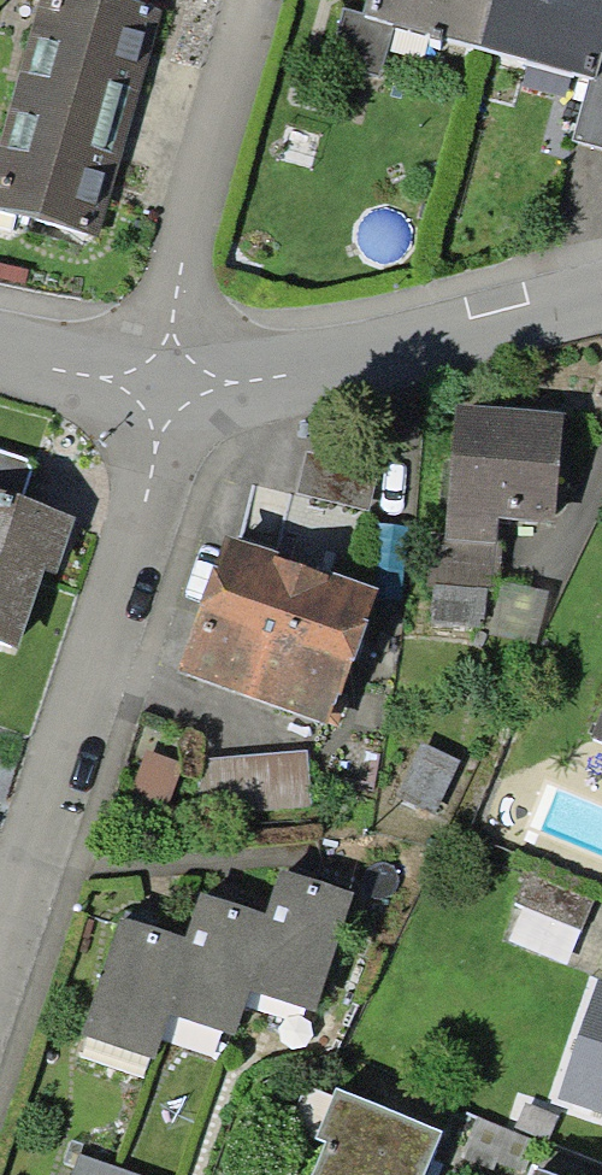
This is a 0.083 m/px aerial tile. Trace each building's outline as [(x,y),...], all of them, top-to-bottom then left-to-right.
[(89,0),(26,0),(0,104),(0,211),(97,235),(151,15),(89,0)] [(350,16),(588,77),(601,24),(601,0),(355,0),(350,16)] [(545,414),(442,411),(438,530),(542,533),(545,414)] [(0,505),(0,650),(21,657),(62,524),(0,505)] [(360,596),(210,541),(160,677),(310,732),(360,596)] [(587,745),(601,751),(601,708),(587,745)] [(309,756),(198,767),(203,821),(314,811),(309,756)] [(186,774),(130,758),(108,836),(163,852),(186,774)] [(176,950),(106,928),(69,1044),(142,1067),(156,1021),(224,1042),(238,997),(304,1018),(341,903),(265,879),(251,924),(191,905),(176,950)] [(584,995),(548,1099),(601,1117),(601,1002),(584,995)] [(333,1100),(302,1174),(421,1174),(435,1142),(333,1100)]
